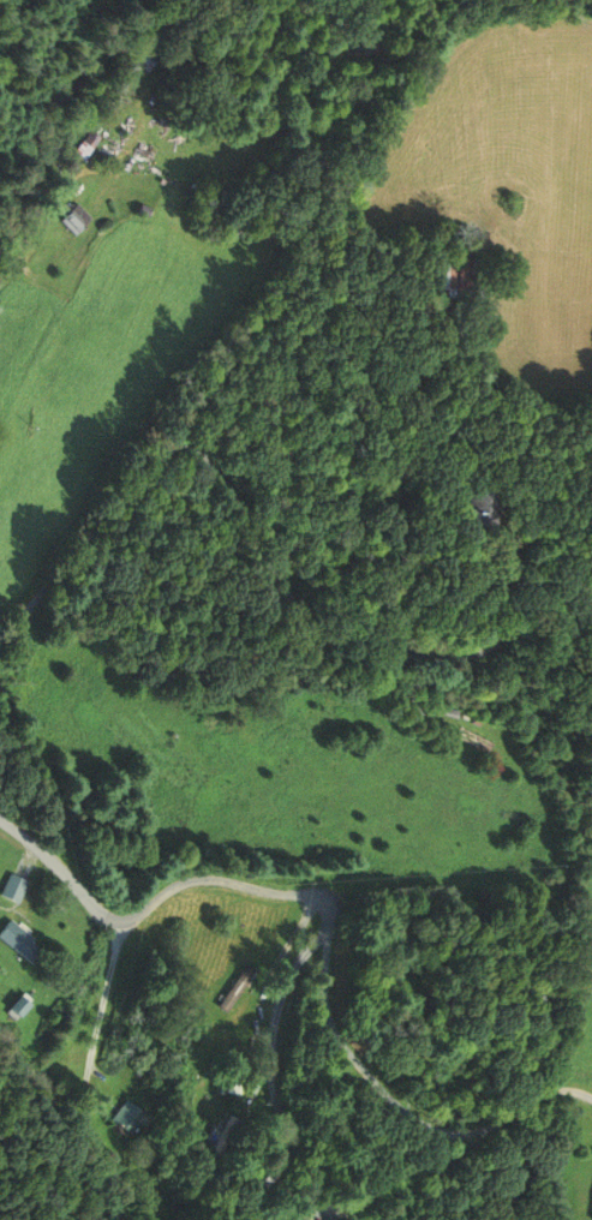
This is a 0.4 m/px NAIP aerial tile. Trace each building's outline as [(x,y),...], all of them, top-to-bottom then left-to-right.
[(76,156),(87,162),(100,136),(90,131),(76,156)] [(60,220),(76,237),(94,221),(77,203),(60,220)] [(449,294),(462,294),(462,257),(449,257),(449,294)] [(480,259),(467,259),(466,289),(480,289),(480,259)] [(471,497),(471,529),(499,529),(499,483),(480,483),(480,497),(471,497)] [(408,705),(423,717),(431,706),(417,695),(408,705)] [(27,881),(10,873),(0,893),(0,897),(15,905),(27,881)] [(27,965),(41,948),(7,920),(0,929),(0,943),(27,965)] [(256,968),(245,963),(223,1008),(234,1014),(256,968)] [(146,1119),(124,1099),(106,1119),(128,1139),(146,1119)] [(211,1159),(223,1164),(241,1120),(229,1115),(211,1159)]
